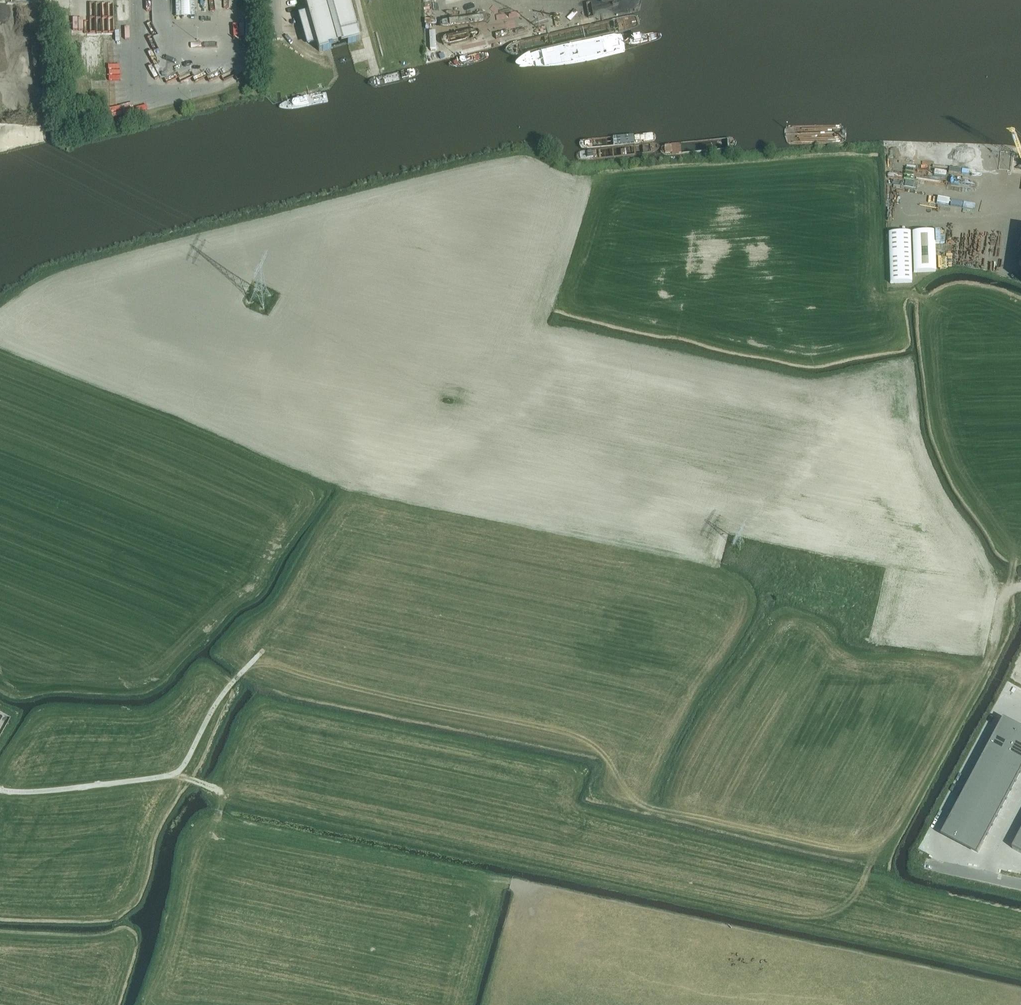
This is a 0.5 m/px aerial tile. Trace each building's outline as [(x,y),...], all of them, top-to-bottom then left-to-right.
[(85,73),(105,72),(104,40),(119,39),(119,31),(116,31),(115,0),(70,0),(71,41),(84,41),(85,73)] [(194,0),(180,0),(175,0),(176,17),(181,17),(183,18),(189,18),(190,16),(195,16),(194,0)] [(309,14),(300,16),(308,45),(317,42),(319,51),(360,40),(349,0),(305,0),(309,14)] [(460,2),(461,27),(491,25),(490,0),(460,2)] [(935,231),(912,232),(913,272),(936,272),(935,231)] [(942,834),(978,853),(1020,772),(1020,728),(1004,719),(942,834)] [(1013,848),(1020,853),(1020,833),(1013,848)]
